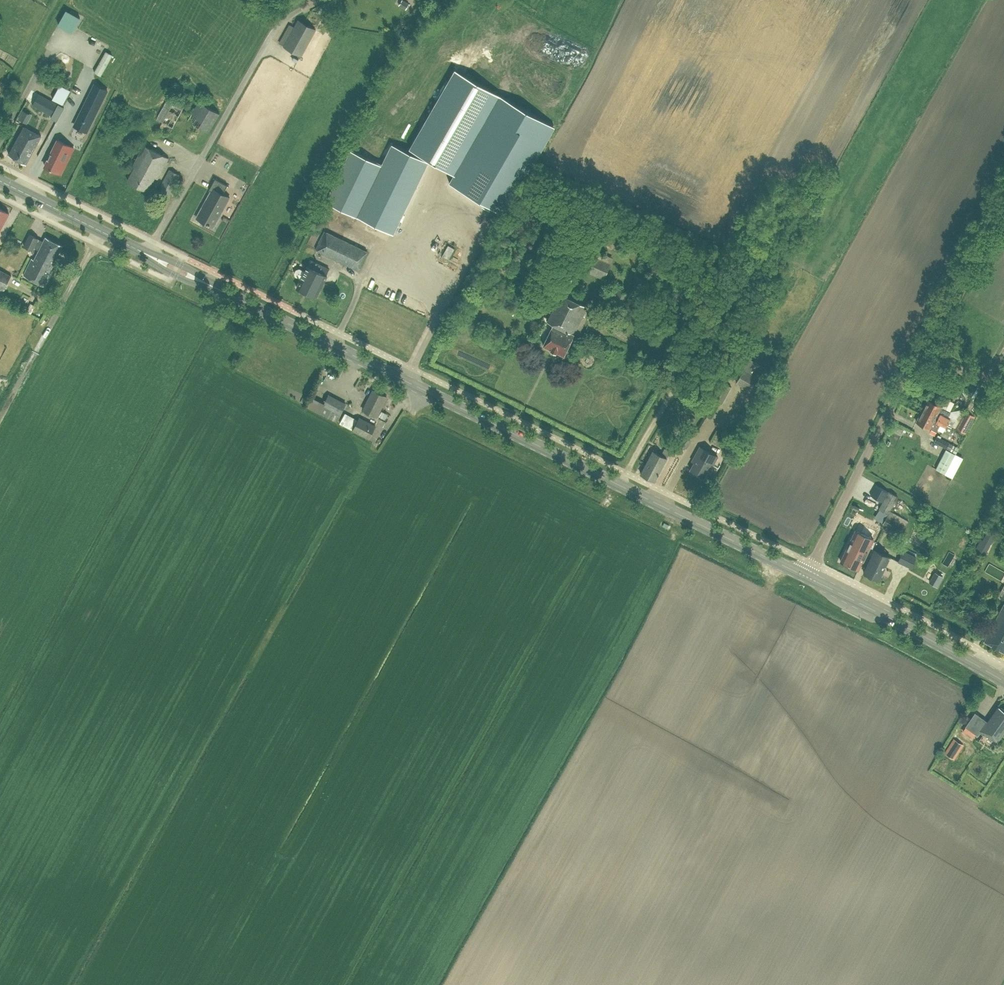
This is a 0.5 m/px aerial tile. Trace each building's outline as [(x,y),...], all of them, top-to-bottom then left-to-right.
[(406,9),(409,3),(403,0),(402,0),(399,5),(406,9)] [(68,7),(61,23),(77,30),(84,14),(68,7)] [(301,56),(316,29),(298,20),(284,46),(301,56)] [(106,52),(94,72),(101,76),(112,56),(106,52)] [(104,79),(102,83),(115,88),(116,85),(104,79)] [(95,84),(79,117),(91,123),(107,90),(95,84)] [(61,85),(53,99),(63,105),(71,91),(61,85)] [(51,115),(57,104),(38,93),(32,105),(51,115)] [(173,127),(183,109),(185,104),(169,95),(166,100),(156,119),(162,122),(159,127),(170,132),(172,127),(173,127)] [(552,125),(500,95),(454,174),(449,182),(502,213),(552,125)] [(208,132),(220,113),(198,101),(187,119),(208,132)] [(26,164),(41,135),(24,126),(9,154),(26,164)] [(65,166),(69,157),(74,147),(58,140),(45,166),(57,172),(61,164),(65,166)] [(157,179),(169,158),(144,144),(133,165),(134,166),(127,180),(148,190),(155,177),(157,179)] [(393,233),(428,161),(392,144),(381,165),(350,151),(326,201),(393,233)] [(169,195),(180,175),(169,169),(161,184),(163,185),(160,190),(169,195)] [(214,226),(226,205),(230,198),(222,194),(227,185),(215,178),(209,190),(211,191),(196,217),(214,226)] [(9,213),(0,208),(0,230),(9,213)] [(367,251),(326,231),(321,243),(319,242),(315,249),(358,270),(367,251)] [(38,253),(54,261),(62,245),(46,237),(43,242),(38,239),(38,238),(30,234),(24,245),(33,250),(34,247),(40,249),(38,253)] [(448,259),(454,248),(448,245),(442,255),(448,259)] [(57,262),(54,261),(38,253),(35,259),(32,258),(23,275),(45,286),(57,262)] [(329,269),(320,264),(311,260),(308,266),(307,265),(305,270),(299,268),(296,269),(294,272),(295,275),(301,278),(297,287),(316,296),(327,275),(326,274),(329,269)] [(596,273),(600,265),(592,261),(588,269),(596,273)] [(11,275),(0,269),(0,290),(3,291),(11,275)] [(624,305),(625,302),(629,292),(617,287),(612,299),(611,300),(624,305)] [(30,304),(32,311),(41,308),(39,301),(37,301),(34,293),(24,296),(27,305),(30,304)] [(564,355),(587,307),(560,294),(547,321),(553,324),(543,345),(564,355)] [(599,301),(621,311),(624,305),(611,300),(612,299),(602,294),(599,301)] [(731,377),(736,369),(731,366),(727,374),(731,377)] [(722,404),(731,387),(720,381),(711,398),(722,404)] [(376,417),(377,415),(387,397),(373,390),(364,408),(363,410),(376,417)] [(341,414),(347,403),(328,394),(323,405),(341,414)] [(921,411),(946,424),(949,419),(946,417),(950,410),(940,406),(928,399),(921,411)] [(951,427),(946,424),(921,411),(916,421),(929,428),(929,427),(936,432),(940,424),(945,427),(942,431),(948,434),(951,427)] [(966,433),(975,416),(965,411),(955,428),(966,433)] [(369,438),(375,425),(359,417),(353,430),(369,438)] [(686,448),(695,434),(687,430),(679,444),(686,448)] [(953,452),(956,446),(937,436),(934,442),(953,452)] [(710,470),(717,456),(699,446),(695,455),(697,456),(690,469),(703,476),(707,469),(710,470)] [(655,480),(671,450),(664,447),(660,455),(652,450),(640,473),(655,480)] [(872,495),(881,500),(877,507),(888,513),(897,496),(887,490),(878,484),(872,495)] [(890,510),(882,524),(901,535),(909,521),(890,510)] [(875,530),(872,529),(859,523),(855,530),(840,560),(858,569),(873,538),(872,538),(875,530)] [(883,553),(885,549),(877,545),(875,549),(874,549),(863,572),(879,579),(890,556),(883,553)] [(911,568),(916,556),(903,550),(897,561),(911,568)] [(935,571),(929,582),(937,587),(943,576),(935,571)] [(1003,603),(984,640),(1003,652),(1003,603)] [(976,713),(975,712),(965,726),(977,734),(979,731),(995,742),(1003,729),(1003,709),(1001,706),(1000,708),(998,707),(988,722),(976,713)]
